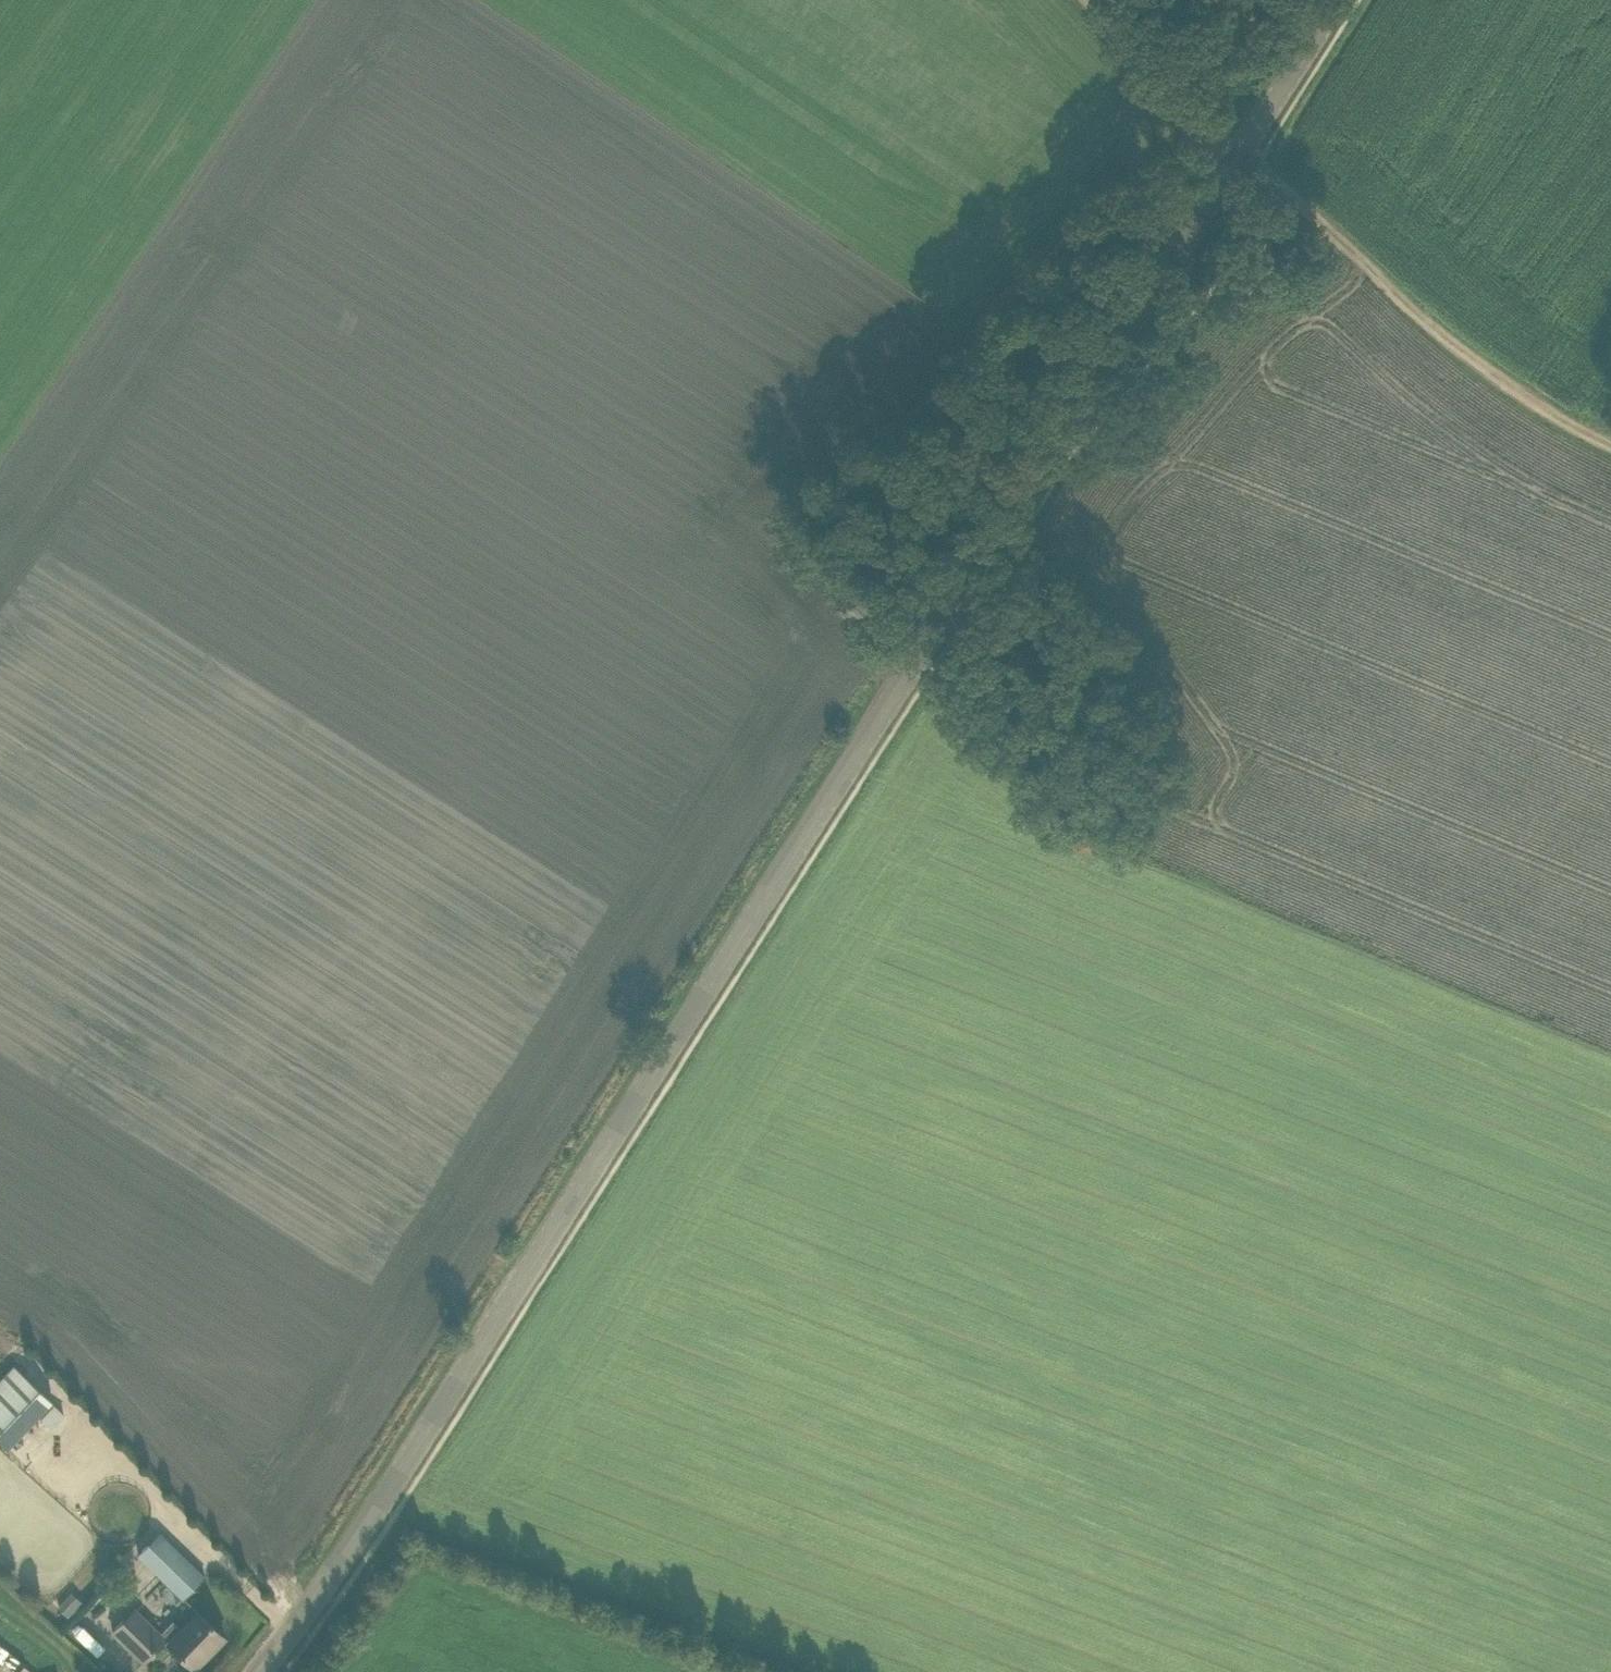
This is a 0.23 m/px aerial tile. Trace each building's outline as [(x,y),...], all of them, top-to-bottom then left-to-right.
[(9,1448),(53,1402),(13,1364),(0,1377),(0,1440),(9,1448)] [(155,1536),(138,1553),(167,1582),(182,1598),(204,1576),(160,1531),(155,1536)] [(32,1580),(44,1592),(58,1578),(47,1566),(32,1580)] [(73,1592),(59,1607),(69,1617),(83,1603),(73,1592)] [(112,1631),(127,1646),(143,1662),(165,1639),(194,1669),(225,1637),(196,1609),(179,1626),(172,1619),(161,1631),(135,1605),(112,1631)] [(89,1643),(97,1633),(77,1617),(69,1627),(89,1643)]
